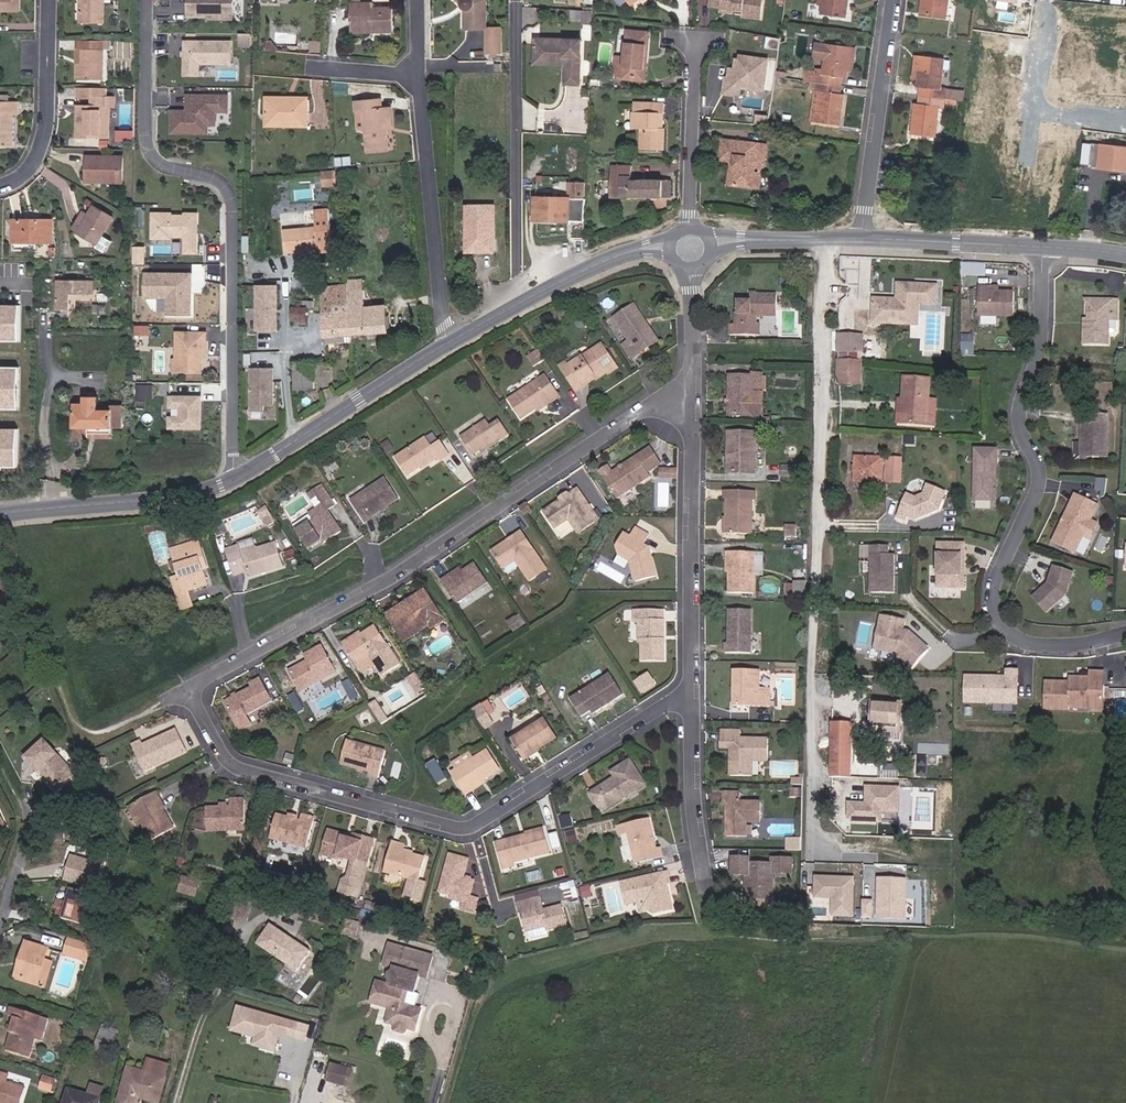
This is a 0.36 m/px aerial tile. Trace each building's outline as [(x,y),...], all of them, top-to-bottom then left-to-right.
[(20,0),(0,0),(0,11),(20,11),(20,0)] [(106,0),(80,0),(80,23),(105,23),(106,0)] [(233,0),(189,0),(189,15),(209,15),(233,16),(233,0)] [(486,0),(457,0),(461,4),(462,7),(465,9),(465,29),(486,29),(487,53),(502,53),(501,28),(487,28),(486,0)] [(764,0),(710,0),(709,7),(720,8),(744,11),(743,14),(743,17),(761,20),(764,0)] [(849,0),(824,0),(823,6),(822,15),(846,18),(849,0)] [(949,0),(922,0),(920,16),(946,20),(949,0)] [(395,32),(395,7),(375,8),(374,3),(351,3),(352,28),(374,28),(374,33),(395,32)] [(643,78),(645,52),(648,52),(650,33),(627,31),(625,57),(616,56),(614,75),(622,76),(643,78)] [(251,46),(251,33),(241,33),(240,45),(251,46)] [(581,85),(582,41),(536,39),(535,65),(567,66),(566,84),(581,85)] [(104,80),(104,50),(111,50),(111,41),(77,40),(76,49),(80,49),(80,80),(104,80)] [(278,49),(272,41),(267,41),(266,51),(278,52),(278,49)] [(319,41),(310,41),(310,51),(320,50),(319,41)] [(231,64),(231,42),(186,42),(185,75),(199,75),(199,63),(231,64)] [(847,78),(848,71),(853,72),(856,48),(816,43),(814,59),(824,60),(823,70),(822,75),(815,74),(807,73),(806,81),(810,82),(842,86),(843,78),(847,78)] [(645,81),(648,52),(645,52),(643,78),(622,76),(622,79),(645,81)] [(764,91),(768,60),(740,56),(740,60),(737,60),(735,70),(730,69),(729,79),(734,79),(733,87),(741,88),(764,91)] [(941,90),(945,59),(920,56),(916,87),(920,87),(919,96),(945,99),(946,91),(941,90)] [(741,92),(741,88),(733,87),(734,79),(729,79),(726,78),(724,95),(734,96),(741,92)] [(841,126),(845,94),(841,94),(842,86),(810,82),(809,90),(815,91),(811,122),(841,126)] [(110,138),(110,106),(105,106),(105,97),(107,97),(107,88),(77,88),(77,98),(91,98),(91,106),(77,106),(77,138),(110,138)] [(964,101),(965,93),(946,91),(945,99),(956,100),(964,101)] [(215,125),(216,111),(228,111),(228,96),(200,96),(200,103),(188,103),(188,111),(184,111),(172,111),(172,133),(208,133),(208,125),(215,125)] [(200,103),(200,96),(185,96),(184,111),(188,111),(188,103),(200,103)] [(936,138),(939,107),(944,107),(944,103),(945,99),(919,96),(918,104),(915,104),(911,134),(936,138)] [(115,106),(115,97),(107,97),(105,97),(105,106),(110,106),(115,106)] [(308,126),(309,98),(267,97),(267,126),(308,126)] [(1103,117),(1105,100),(1098,99),(1096,116),(1103,117)] [(392,128),(390,108),(383,109),(382,100),(356,102),(359,129),(366,128),(369,152),(390,150),(387,128),(392,128)] [(659,128),(660,102),(635,102),(634,112),(633,112),(632,128),(641,129),(640,149),(665,150),(665,128),(664,128),(659,128)] [(14,114),(18,114),(17,104),(0,104),(0,147),(15,147),(14,114)] [(767,126),(768,117),(757,116),(756,125),(767,126)] [(131,137),(127,130),(120,135),(124,142),(131,137)] [(764,167),(767,145),(722,139),(720,160),(731,161),(735,162),(732,185),(753,187),(755,166),(762,166),(764,167)] [(1092,144),(1090,167),(1125,171),(1125,148),(1092,144)] [(123,182),(123,157),(88,157),(88,182),(123,182)] [(670,193),(671,180),(632,180),(632,166),(613,166),(612,197),(662,198),(662,192),(670,193)] [(760,188),(762,166),(755,166),(753,187),(760,188)] [(336,170),(321,171),(323,187),(338,186),(336,170)] [(585,222),(586,199),(584,199),(585,183),(569,183),(569,199),(536,198),(535,220),(585,222)] [(468,204),(467,249),(495,250),(495,205),(468,204)] [(98,244),(114,218),(94,205),(89,214),(78,232),(98,244)] [(333,251),(329,209),(315,210),(316,227),(283,230),(285,253),(302,252),(301,249),(318,247),(319,253),(333,251)] [(78,232),(89,214),(84,211),(73,229),(78,232)] [(197,253),(198,214),(185,214),(185,216),(172,216),(172,214),(152,213),(152,239),(171,239),(171,237),(185,237),(185,253),(197,253)] [(53,243),(53,220),(14,220),(14,243),(53,243)] [(106,235),(100,247),(109,252),(115,240),(106,235)] [(145,263),(145,247),(134,247),(134,263),(145,263)] [(982,271),(982,263),(962,263),(962,271),(982,271)] [(191,315),(192,274),(145,274),(145,298),(167,298),(167,315),(191,315)] [(364,289),(362,279),(347,281),(347,285),(347,290),(364,289)] [(791,288),(791,279),(781,279),(780,287),(791,288)] [(92,294),(93,281),(57,281),(57,310),(70,311),(70,293),(92,294)] [(911,322),(911,311),(918,312),(918,304),(937,305),(938,284),(895,282),(895,298),(873,297),(873,323),(880,324),(910,325),(911,322)] [(278,330),(278,284),(254,284),(254,330),(278,330)] [(364,289),(347,290),(347,285),(320,287),(324,338),(387,333),(385,306),(365,307),(364,289)] [(1014,317),(1014,292),(988,292),(988,287),(978,287),(978,292),(971,292),(971,308),(978,308),(978,316),(1014,317)] [(776,317),(776,295),(750,294),(750,299),(750,302),(739,302),(738,302),(738,313),(735,313),(735,325),(730,325),(730,336),(759,336),(760,325),(756,324),(757,317),(776,317)] [(1117,321),(1118,300),(1109,300),(1109,304),(1096,303),(1088,309),(1087,320),(1087,324),(1084,324),(1084,345),(1109,345),(1109,335),(1114,335),(1116,332),(1117,321)] [(1109,304),(1109,300),(1085,300),(1088,309),(1096,303),(1109,304)] [(307,321),(307,308),(309,308),(309,301),(301,301),(301,307),(293,307),(293,320),(307,321)] [(0,304),(0,340),(19,340),(19,304),(0,304)] [(654,340),(640,320),(643,318),(634,305),(614,319),(629,341),(622,346),(632,359),(648,348),(646,345),(654,340)] [(659,341),(643,318),(640,320),(654,340),(646,345),(648,348),(659,341)] [(149,333),(149,325),(135,325),(135,333),(149,333)] [(205,357),(206,333),(176,333),(176,360),(179,360),(179,371),(202,372),(202,357),(205,357)] [(853,353),(854,335),(839,335),(838,361),(859,362),(859,353),(853,353)] [(862,353),(862,335),(854,335),(853,353),(859,353),(862,353)] [(619,344),(615,337),(610,340),(615,347),(619,344)] [(616,365),(602,344),(581,358),(572,364),(570,366),(567,361),(560,367),(574,389),(582,384),(594,375),(596,378),(606,371),(616,365)] [(545,359),(538,350),(527,357),(533,367),(545,359)] [(581,358),(577,351),(568,357),(572,364),(581,358)] [(314,389),(313,361),(294,362),(295,389),(314,389)] [(860,385),(860,362),(859,362),(838,361),(838,384),(860,385)] [(609,375),(618,368),(616,365),(606,371),(609,375)] [(18,367),(0,367),(0,411),(17,411),(18,367)] [(274,405),(275,372),(275,367),(252,367),(252,410),(265,410),(265,405),(274,405)] [(762,393),(763,374),(752,373),(752,376),(729,376),(728,416),(752,416),(753,393),(762,393)] [(560,397),(546,375),(509,401),(521,419),(537,409),(550,400),(552,403),(560,397)] [(584,386),(596,378),(594,375),(582,384),(584,386)] [(927,425),(929,401),(930,380),(904,378),(902,401),(906,402),(904,424),(927,425)] [(576,392),(584,386),(582,384),(574,389),(576,392)] [(762,416),(763,393),(762,393),(753,393),(752,416),(762,416)] [(122,428),(123,405),(112,405),(112,410),(98,410),(98,397),(84,397),(84,404),(74,403),(74,438),(89,438),(89,428),(112,428),(122,428)] [(201,428),(201,397),(170,397),(170,405),(172,408),(180,408),(180,417),(172,417),(169,420),(169,428),(201,428)] [(539,411),(552,403),(550,400),(537,409),(539,411)] [(904,424),(906,402),(902,401),(898,401),(897,423),(904,424)] [(934,426),(936,402),(929,401),(927,425),(934,426)] [(1107,458),(1108,416),(1091,415),(1090,424),(1081,423),(1081,433),(1083,435),(1083,439),(1081,441),(1081,458),(1107,458)] [(501,440),(508,435),(499,422),(491,427),(487,420),(461,437),(473,456),(481,450),(499,438),(501,440)] [(17,428),(0,427),(0,466),(17,467),(17,428)] [(112,438),(112,428),(89,428),(89,438),(112,438)] [(755,474),(755,433),(728,433),(727,474),(755,474)] [(440,462),(450,455),(440,441),(432,447),(426,438),(396,458),(409,477),(437,457),(440,462)] [(483,453),(501,440),(499,438),(481,450),(483,453)] [(648,473),(662,464),(651,447),(613,472),(609,466),(599,472),(618,499),(651,477),(648,473)] [(997,481),(998,449),(975,449),(974,501),(994,501),(994,485),(994,481),(997,481)] [(886,458),(858,457),(858,481),(885,483),(886,458)] [(901,483),(902,459),(886,459),(885,482),(901,483)] [(340,469),(336,462),(324,468),(328,475),(340,469)] [(797,477),(797,468),(782,467),(781,477),(797,477)] [(678,478),(678,470),(659,470),(659,478),(678,478)] [(399,499),(385,479),(351,501),(364,522),(399,499)] [(1105,491),(1106,480),(1097,479),(1096,491),(1105,491)] [(342,532),(327,511),(335,506),(321,485),(310,493),(313,499),(317,496),(323,504),(310,514),(314,520),(297,532),(309,550),(322,540),(324,543),(342,532)] [(946,492),(925,485),(922,494),(915,497),(906,493),(897,517),(906,521),(908,517),(914,520),(939,510),(946,492)] [(628,502),(640,495),(636,488),(624,495),(628,502)] [(594,512),(578,490),(569,495),(566,499),(561,501),(544,512),(556,529),(569,520),(578,533),(599,520),(598,519),(594,512)] [(752,535),(752,502),(755,501),(755,492),(726,491),(726,534),(752,535)] [(1091,521),(1098,506),(1075,495),(1065,516),(1066,519),(1064,523),(1062,524),(1052,543),(1076,554),(1083,537),(1081,532),(1085,523),(1091,521)] [(527,503),(519,508),(525,516),(533,511),(527,503)] [(602,516),(597,510),(594,512),(598,519),(602,516)] [(297,532),(314,520),(310,514),(293,526),(297,532)] [(1089,540),(1097,524),(1091,521),(1085,523),(1081,532),(1083,537),(1089,540)] [(154,532),(152,522),(140,524),(143,535),(154,532)] [(796,537),(797,526),(794,526),(794,529),(785,529),(785,536),(796,537)] [(657,577),(651,555),(647,556),(644,545),(650,536),(636,528),(631,537),(624,533),(616,548),(619,556),(630,562),(636,582),(657,577)] [(547,570),(522,532),(514,537),(516,539),(511,542),(510,540),(492,552),(502,566),(511,560),(516,561),(530,582),(547,570)] [(163,533),(151,536),(157,560),(169,557),(163,533)] [(255,547),(253,539),(237,544),(238,546),(240,552),(255,547)] [(203,571),(201,565),(206,564),(198,541),(176,548),(179,557),(174,558),(180,576),(172,579),(178,598),(189,595),(188,592),(208,586),(203,571)] [(283,567),(275,543),(259,549),(255,547),(240,552),(238,546),(227,550),(235,575),(245,571),(246,573),(252,576),(283,567)] [(964,569),(965,544),(938,544),(937,588),(964,589),(964,576),(962,576),(962,569),(964,569)] [(871,546),(859,545),(858,560),(870,560),(871,546)] [(894,571),(895,555),(889,555),(889,547),(871,546),(870,560),(870,593),(894,594),(894,576),(892,576),(892,571),(894,571)] [(296,557),(294,550),(285,553),(288,560),(296,557)] [(754,594),(755,552),(727,552),(726,561),(729,561),(729,573),(729,593),(754,594)] [(504,569),(516,561),(511,560),(502,566),(504,569)] [(457,604),(488,583),(475,563),(461,572),(453,578),(450,575),(441,581),(457,604)] [(1066,595),(1074,572),(1053,566),(1048,584),(1032,598),(1046,614),(1066,595)] [(461,572),(459,569),(450,575),(453,578),(461,572)] [(806,603),(807,582),(795,582),(795,585),(786,585),(786,594),(795,595),(795,603),(806,603)] [(413,606),(429,596),(425,591),(398,609),(399,611),(407,606),(410,611),(413,609),(413,606)] [(195,608),(190,594),(189,595),(178,598),(182,612),(195,608)] [(430,626),(427,622),(440,614),(429,596),(413,606),(413,609),(410,611),(407,606),(399,611),(398,609),(388,616),(405,642),(430,626)] [(8,597),(0,600),(5,613),(13,610),(8,597)] [(751,654),(751,610),(729,610),(729,626),(731,626),(731,628),(729,628),(728,643),(725,643),(725,653),(751,654)] [(664,635),(664,611),(634,611),(634,622),(639,622),(639,642),(642,642),(642,661),(664,661),(664,640),(662,640),(662,635),(664,635)] [(432,629),(445,621),(440,614),(427,622),(430,626),(432,629)] [(526,624),(520,615),(517,617),(523,626),(526,624)] [(513,632),(523,626),(517,617),(507,623),(513,632)] [(928,649),(915,637),(913,637),(910,635),(909,632),(903,631),(905,622),(882,617),(877,637),(882,638),(879,650),(898,654),(913,667),(928,649)] [(400,664),(375,626),(362,635),(344,647),(361,671),(375,663),(383,675),(400,664)] [(344,647),(362,635),(360,632),(342,643),(344,647)] [(336,672),(322,646),(305,656),(308,662),(309,663),(306,665),(304,664),(290,672),(301,692),(336,672)] [(769,707),(769,688),(759,688),(760,671),(734,670),(733,690),(737,690),(737,694),(733,694),(733,706),(769,707)] [(538,678),(534,671),(530,674),(534,681),(538,678)] [(1017,704),(1018,671),(1006,671),(1006,678),(966,677),(965,703),(1017,704)] [(1105,686),(1105,673),(1089,672),(1089,678),(1089,685),(1105,686)] [(624,696),(610,674),(571,699),(582,717),(591,712),(593,715),(624,696)] [(641,691),(654,683),(648,674),(636,683),(641,691)] [(845,684),(845,676),(833,676),(833,684),(845,684)] [(1104,699),(1105,686),(1089,685),(1089,678),(1081,678),(1081,680),(1078,680),(1078,678),(1069,678),(1069,683),(1045,682),(1044,710),(1069,711),(1069,708),(1088,709),(1089,698),(1104,699)] [(251,685),(253,689),(226,702),(242,731),(252,725),(248,717),(272,704),(260,681),(251,685)] [(1107,711),(1125,712),(1125,698),(1125,689),(1109,688),(1107,711)] [(299,702),(295,693),(288,697),(292,706),(299,702)] [(1104,712),(1104,699),(1089,698),(1088,709),(1088,712),(1104,712)] [(377,700),(369,705),(381,724),(389,720),(377,700)] [(496,713),(488,701),(482,704),(490,717),(496,713)] [(900,741),(902,703),(872,701),(870,728),(873,729),(872,736),(878,736),(878,740),(900,741)] [(490,717),(482,704),(472,710),(481,723),(490,717)] [(494,724),(490,717),(481,723),(485,730),(494,724)] [(556,739),(544,720),(512,740),(524,758),(538,749),(538,750),(556,739)] [(850,778),(851,723),(832,722),(831,778),(850,778)] [(878,740),(878,736),(872,736),(873,729),(870,728),(869,740),(878,740)] [(187,752),(177,730),(144,745),(142,741),(133,746),(145,772),(187,752)] [(768,761),(768,739),(740,739),(741,731),(720,730),(720,749),(730,749),(732,749),(732,755),(730,757),(730,776),(753,776),(753,761),(768,761)] [(75,774),(44,741),(25,758),(38,773),(41,770),(59,789),(75,774)] [(379,779),(386,751),(348,741),(341,765),(369,773),(368,776),(379,779)] [(918,742),(918,753),(950,753),(950,742),(918,742)] [(525,760),(539,751),(538,750),(538,749),(524,758),(525,760)] [(501,770),(488,750),(474,759),(456,770),(451,773),(465,796),(473,790),(472,788),(484,780),(501,770)] [(470,753),(452,764),(456,770),(474,759),(470,753)] [(106,764),(104,758),(97,761),(100,767),(106,764)] [(645,785),(630,761),(617,769),(615,778),(590,794),(602,812),(645,785)] [(59,789),(41,770),(38,773),(56,792),(59,789)] [(473,790),(486,782),(484,780),(472,788),(473,790)] [(900,813),(900,786),(865,785),(864,803),(851,803),(850,821),(882,821),(882,812),(900,813)] [(760,823),(760,802),(740,802),(740,792),(723,793),(723,803),(726,803),(726,816),(729,819),(729,822),(726,825),(726,837),(747,837),(747,823),(760,823)] [(165,820),(160,811),(164,809),(155,793),(132,806),(143,826),(151,841),(174,828),(168,818),(165,820)] [(245,828),(244,799),(231,799),(231,808),(226,808),(221,808),(207,808),(207,831),(226,830),(226,828),(245,828)] [(143,826),(132,806),(128,808),(139,827),(143,826)] [(168,818),(164,809),(160,811),(165,820),(168,818)] [(307,849),(315,819),(302,815),(300,821),(298,821),(289,818),(277,815),(271,839),(307,849)] [(573,827),(571,816),(560,818),(563,829),(573,827)] [(657,850),(649,820),(618,827),(620,835),(628,834),(635,864),(663,858),(660,849),(657,850)] [(550,853),(543,829),(525,834),(526,835),(527,838),(522,839),(518,837),(496,843),(503,870),(515,867),(514,863),(550,853)] [(577,840),(574,830),(567,832),(569,842),(577,840)] [(353,838),(329,831),(328,835),(343,839),(343,838),(361,843),(363,837),(354,835),(353,838)] [(369,856),(373,840),(363,837),(361,843),(343,838),(343,839),(328,835),(323,855),(338,859),(339,857),(356,862),(355,865),(352,864),(349,878),(343,881),(340,892),(358,898),(368,861),(366,860),(367,855),(369,856)] [(787,849),(804,850),(804,837),(787,837),(787,849)] [(420,881),(426,858),(404,852),(406,845),(392,842),(384,873),(409,880),(404,899),(420,903),(426,883),(420,881)] [(471,896),(474,881),(464,878),(469,860),(450,855),(440,892),(451,896),(468,900),(465,912),(475,915),(479,898),(471,896)] [(101,864),(70,856),(63,881),(94,889),(101,864)] [(182,867),(185,859),(179,858),(177,866),(182,867)] [(772,897),(773,874),(792,874),(793,859),(771,858),(771,864),(750,864),(750,858),(732,858),(732,875),(745,876),(745,882),(748,882),(748,886),(745,885),(745,901),(756,902),(757,897),(772,897)] [(672,910),(667,884),(670,883),(667,873),(621,883),(627,905),(637,903),(647,900),(650,911),(654,914),(672,910)] [(853,877),(813,876),(813,899),(830,899),(830,916),(852,916),(853,877)] [(195,898),(200,881),(184,877),(180,893),(195,898)] [(905,920),(906,878),(876,878),(875,919),(905,920)] [(579,898),(575,881),(561,885),(562,891),(564,890),(566,901),(579,898)] [(592,897),(589,887),(582,889),(584,898),(592,897)] [(87,926),(96,896),(88,894),(81,892),(72,889),(69,900),(58,898),(56,907),(58,908),(55,917),(87,926)] [(540,899),(538,891),(516,896),(518,904),(540,899)] [(245,923),(253,898),(238,893),(231,919),(245,923)] [(465,912),(468,900),(451,896),(450,899),(463,903),(461,911),(465,912)] [(269,907),(271,900),(261,898),(259,905),(269,907)] [(566,926),(561,906),(543,911),(540,899),(518,904),(517,905),(520,914),(521,913),(522,917),(525,917),(526,921),(524,921),(527,933),(528,932),(530,937),(532,939),(548,935),(547,931),(566,926)] [(650,911),(647,900),(637,903),(640,914),(650,911)] [(491,913),(489,902),(481,904),(483,915),(491,913)] [(324,925),(326,918),(304,911),(302,919),(324,925)] [(357,938),(360,923),(345,919),(342,934),(357,938)] [(297,971),(310,951),(293,939),(291,942),(286,939),(288,936),(271,925),(257,944),(297,971)] [(86,961),(91,945),(72,939),(67,955),(86,961)] [(45,989),(53,962),(45,959),(48,949),(26,942),(20,960),(23,961),(18,977),(38,984),(39,981),(41,981),(40,987),(45,989)] [(415,1008),(419,994),(415,993),(420,976),(427,978),(429,971),(427,969),(428,965),(431,964),(433,956),(390,945),(384,966),(394,969),(393,972),(390,974),(389,979),(391,982),(390,985),(377,982),(371,1004),(390,1009),(386,1023),(395,1025),(394,1029),(395,1032),(404,1034),(406,1033),(407,1029),(415,1031),(417,1024),(415,1022),(416,1018),(419,1017),(421,1010),(415,1008)] [(299,1005),(304,999),(298,995),(294,1001),(299,1005)] [(42,1042),(48,1019),(11,1007),(8,1016),(15,1018),(12,1026),(10,1033),(12,1033),(6,1051),(29,1058),(35,1040),(42,1042)] [(306,1043),(310,1027),(238,1007),(231,1030),(264,1040),(262,1048),(274,1051),(279,1034),(306,1043)] [(111,1049),(118,1031),(103,1025),(93,1051),(105,1056),(108,1048),(111,1049)] [(166,1079),(155,1076),(159,1063),(148,1060),(145,1073),(129,1068),(119,1102),(133,1102),(137,1092),(160,1098),(166,1079)] [(166,1079),(169,1066),(159,1063),(155,1076),(166,1079)] [(337,1084),(342,1067),(331,1064),(327,1081),(337,1084)] [(58,1076),(61,1068),(54,1066),(51,1074),(58,1076)] [(348,1086),(352,1070),(342,1067),(337,1084),(348,1086)] [(25,1088),(6,1082),(9,1075),(0,1072),(0,1102),(21,1102),(25,1088)] [(12,1073),(10,1080),(29,1085),(31,1078),(12,1073)] [(51,1093),(56,1080),(44,1076),(40,1089),(51,1093)] [(103,1089),(91,1085),(88,1095),(68,1089),(64,1102),(99,1102),(103,1089)] [(160,1098),(137,1092),(133,1102),(138,1102),(139,1099),(156,1102),(159,1102),(160,1098)]
